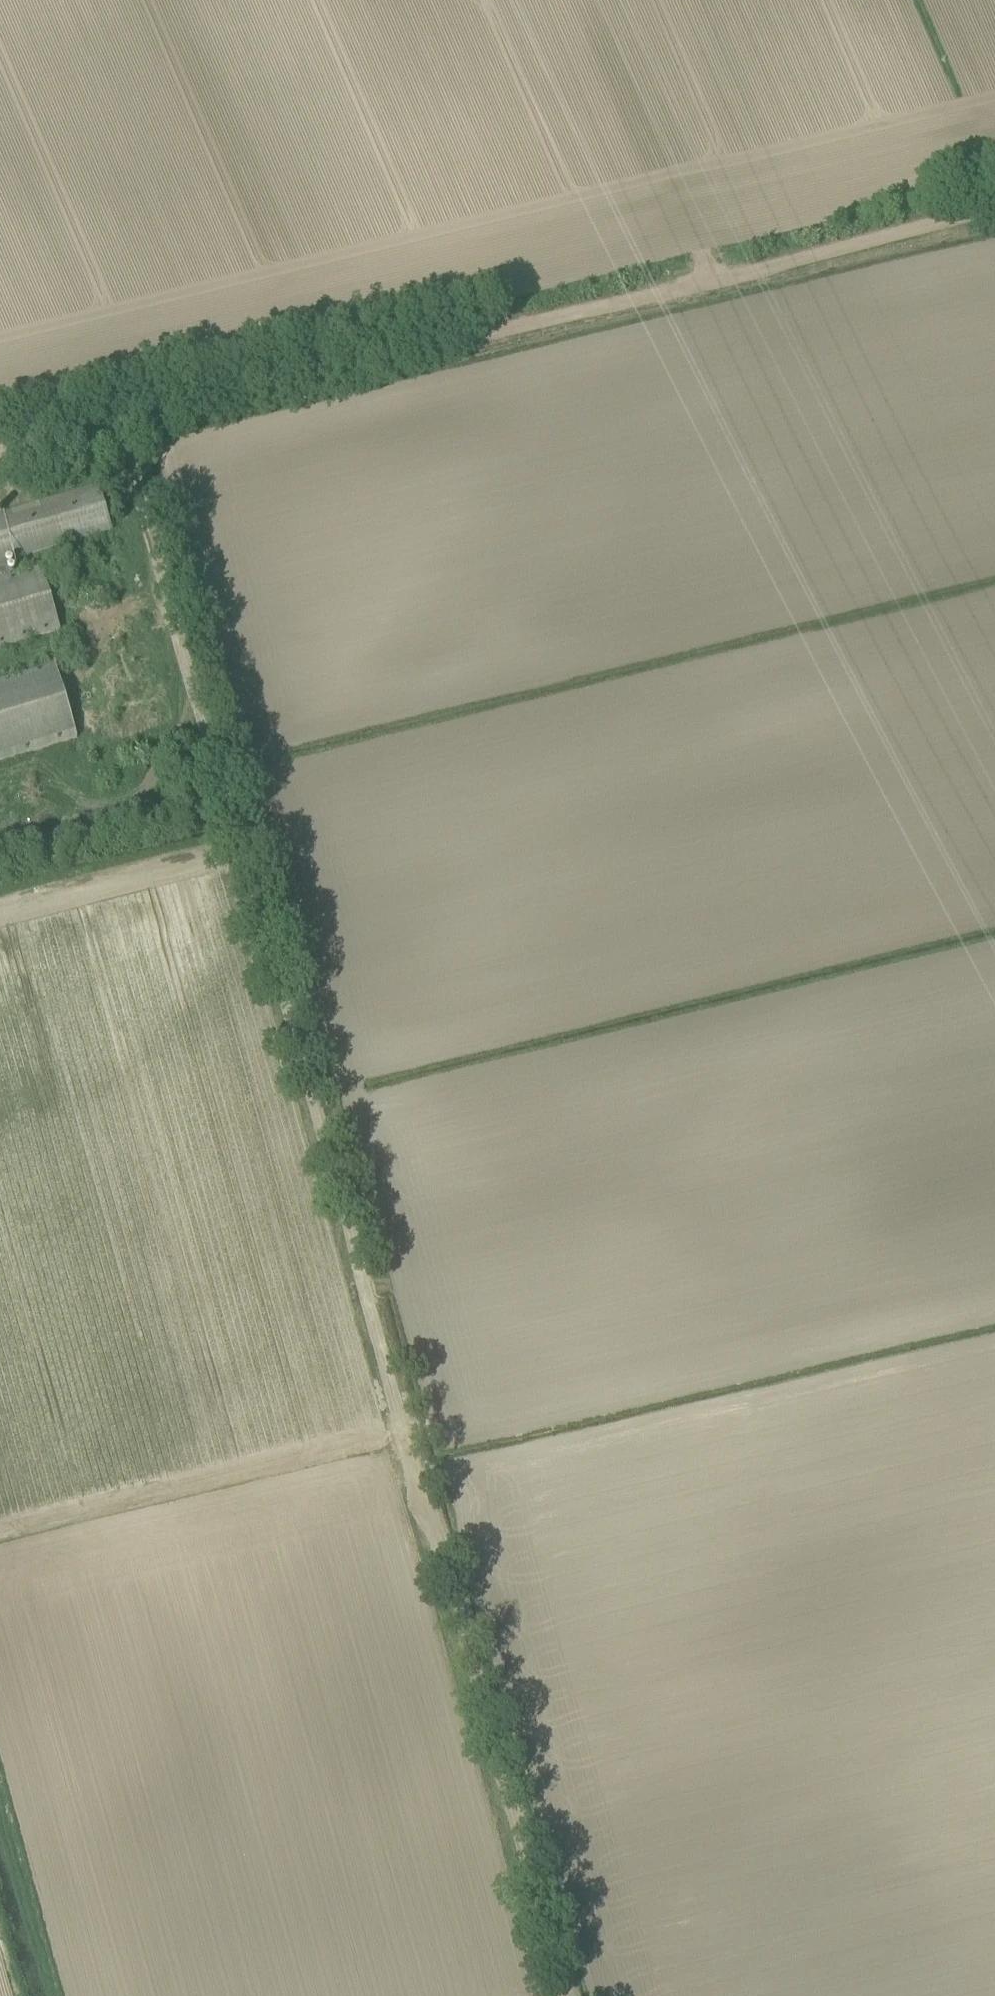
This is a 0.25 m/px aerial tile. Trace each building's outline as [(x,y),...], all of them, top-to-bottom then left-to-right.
[(59,630),(40,568),(8,578),(4,564),(111,532),(106,513),(98,488),(23,511),(0,518),(0,648),(59,630)] [(55,666),(0,682),(0,764),(77,741),(55,666)]
